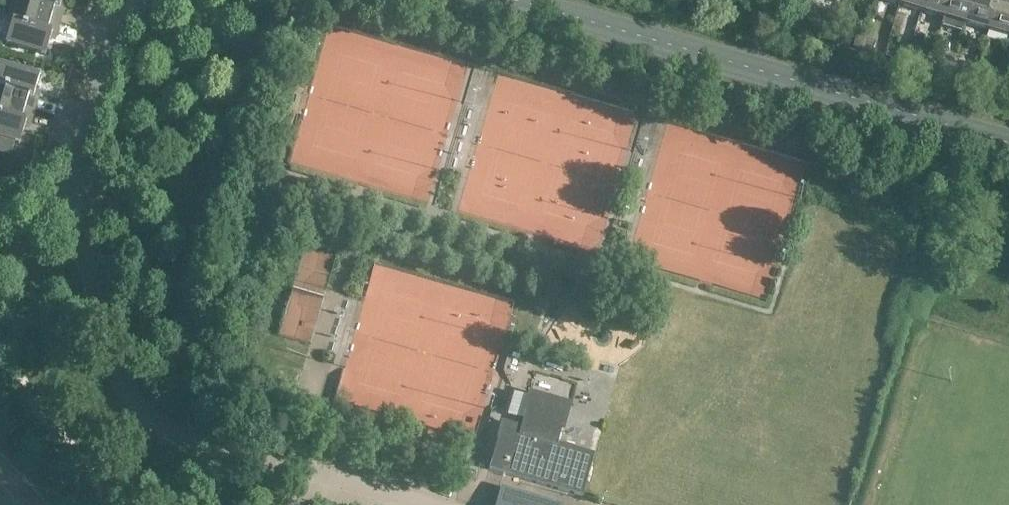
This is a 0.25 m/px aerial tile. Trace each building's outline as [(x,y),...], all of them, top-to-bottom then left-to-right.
[(10,8),(59,22),(63,9),(58,8),(61,0),(13,0),(10,8)] [(899,5),(920,12),(924,0),(900,0),(899,5)] [(920,12),(943,18),(948,0),(924,0),(920,12)] [(943,18),(940,26),(962,32),(965,24),(966,19),(971,0),(948,0),(943,18)] [(966,19),(965,24),(986,30),(995,0),(971,0),(966,19)] [(1007,0),(995,0),(986,30),(1008,37),(1008,34),(1008,0),(1007,0)] [(59,22),(10,8),(6,21),(11,23),(5,43),(45,55),(51,34),(55,36),(59,22)] [(855,37),(852,48),(862,51),(865,40),(855,37)] [(875,43),(865,40),(862,51),(871,53),(875,43)] [(899,50),(896,60),(905,63),(909,53),(899,50)] [(918,56),(909,53),(905,63),(915,66),(918,56)] [(943,63),(940,73),(949,76),(952,65),(943,63)] [(34,111),(37,98),(33,96),(39,76),(0,64),(0,101),(34,111)] [(962,68),(952,65),(949,76),(959,79),(962,68)] [(974,73),(972,82),(978,84),(981,75),(974,73)] [(987,75),(984,86),(993,88),(996,78),(987,75)] [(1006,81),(996,78),(993,88),(1003,91),(1006,81)] [(0,101),(0,152),(11,155),(14,142),(19,144),(25,123),(30,124),(34,111),(0,101)] [(568,406),(530,395),(519,432),(501,427),(488,470),(503,474),(582,496),(594,454),(557,443),(568,406)] [(498,502),(497,504),(553,504),(501,490),(498,502)]
